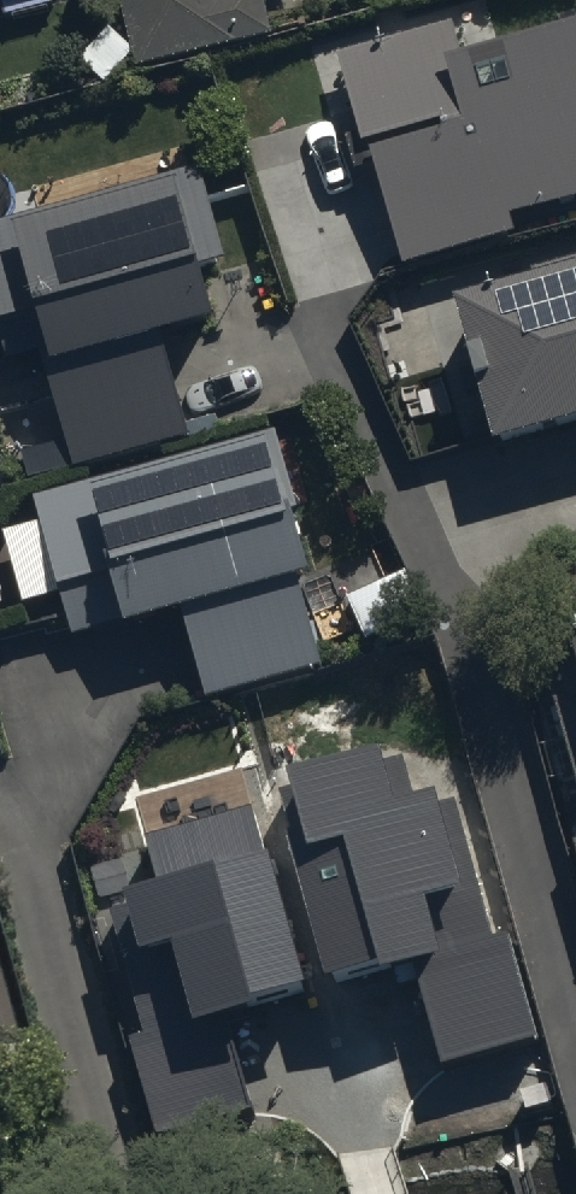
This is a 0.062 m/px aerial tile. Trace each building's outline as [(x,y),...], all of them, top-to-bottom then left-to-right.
[(130,57),(270,26),(264,0),(117,0),(130,57)] [(342,73),(405,289),(521,255),(516,240),(575,222),(575,51),(472,81),(459,38),(342,73)] [(203,185),(0,241),(0,351),(8,381),(47,370),(79,488),(195,456),(172,372),(225,357),(209,298),(233,292),(203,185)] [(530,288),(536,307),(462,327),(504,482),(575,462),(575,275),(530,288)] [(277,441),(35,509),(75,653),(126,639),(132,660),(190,644),(210,717),(327,684),(307,612),(314,610),(278,482),(288,479),(277,441)] [(565,632),(575,671),(575,628),(565,632)] [(555,692),(575,764),(575,686),(555,692)] [(298,795),(279,801),(331,984),(412,962),(440,1061),(537,1034),(507,928),(493,932),(454,795),(438,800),(434,784),(408,791),(394,742),(291,771),(298,795)] [(253,799),(143,831),(160,889),(111,903),(147,1026),(127,1032),(157,1133),(252,1106),(225,1015),(309,990),(253,799)] [(15,1082),(0,1027),(0,1086),(15,1082)]
